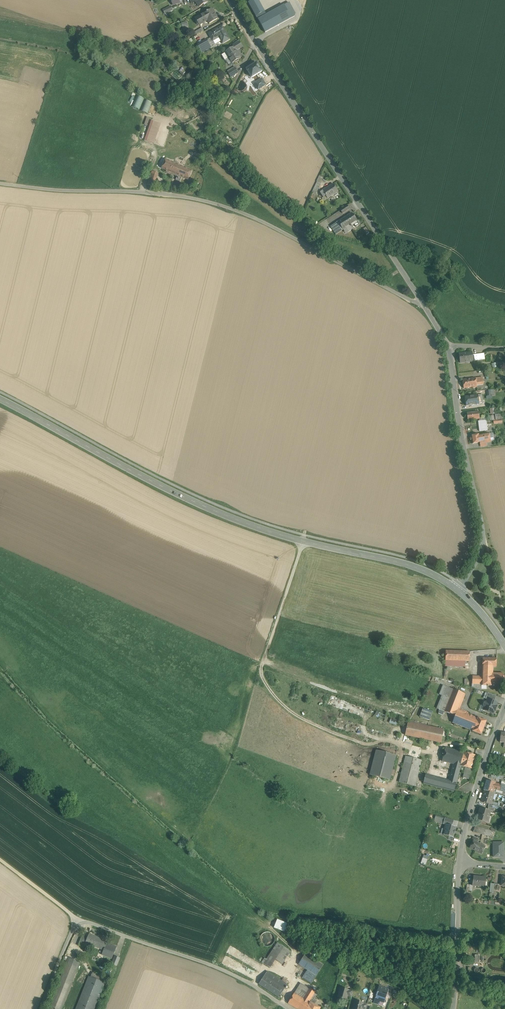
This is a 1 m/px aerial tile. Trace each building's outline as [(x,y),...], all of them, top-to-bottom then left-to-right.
[(165,14),(173,10),(171,6),(163,9),(165,14)] [(212,9),(208,12),(208,11),(207,12),(207,13),(196,19),(199,25),(208,20),(209,24),(218,19),(212,9)] [(222,26),(209,34),(211,38),(213,41),(219,37),(221,40),(223,43),(229,39),(222,26)] [(211,38),(207,40),(210,46),(221,40),(219,37),(213,41),(211,38)] [(207,40),(201,43),(205,50),(211,47),(210,46),(207,40)] [(234,47),(225,52),(225,53),(222,55),(225,61),(227,60),(226,60),(229,58),(232,64),(241,58),(239,54),(238,54),(236,51),(242,47),(239,42),(233,46),(234,47)] [(165,63),(161,67),(165,72),(169,68),(165,63)] [(252,63),(247,67),(249,69),(247,70),(252,78),(262,72),(257,63),(253,66),(252,63)] [(235,68),(228,73),(231,77),(238,73),(235,68)] [(252,88),(246,85),(243,92),(248,95),(252,88)] [(145,99),(141,110),(147,113),(152,102),(145,99)] [(160,124),(152,122),(147,136),(155,139),(160,124)] [(173,163),(166,159),(162,168),(169,172),(173,163)] [(192,171),(173,163),(169,172),(178,175),(176,180),(180,182),(182,177),(188,180),(192,171)] [(158,175),(151,173),(147,184),(154,187),(158,175)] [(318,182),(317,182),(312,192),(316,194),(321,184),(318,182)] [(333,184),(322,191),(324,194),(325,194),(326,196),(327,199),(338,192),(333,184)] [(352,213),(345,218),(350,225),(351,227),(354,224),(356,227),(359,225),(357,221),(352,213)] [(350,225),(345,218),(338,222),(343,230),(346,228),(349,232),(352,229),(351,227),(350,225)] [(338,222),(331,227),(333,230),(336,235),(343,230),(338,222)] [(472,352),(459,354),(460,363),(473,361),(472,352)] [(483,377),(463,380),(464,388),(472,387),(472,388),(477,387),(477,385),(484,384),(483,377)] [(482,395),(465,397),(466,406),(479,404),(479,403),(483,403),(482,395)] [(478,412),(467,413),(468,420),(479,419),(479,418),(478,412)] [(479,435),(480,442),(480,444),(491,442),(490,433),(479,435)] [(480,442),(479,435),(471,436),(471,437),(470,438),(471,440),(472,441),(472,444),(480,442)] [(446,651),(445,666),(465,667),(465,661),(469,661),(470,651),(446,651)] [(492,685),(493,673),(492,666),(496,667),(496,658),(483,658),(482,676),(473,676),(472,684),(482,684),(482,686),(487,686),(488,686),(492,686),(492,685)] [(504,674),(493,673),(492,685),(503,685),(504,674)] [(453,689),(444,712),(455,716),(458,709),(458,708),(464,694),(453,689)] [(496,696),(488,693),(485,699),(488,699),(494,702),(496,696)] [(494,702),(488,699),(487,702),(486,702),(484,703),(484,705),(484,707),(485,707),(484,710),(493,713),(494,710),(495,711),(497,706),(496,706),(497,703),(494,702)] [(433,712),(423,708),(420,717),(429,720),(433,712)] [(458,708),(458,709),(455,716),(452,723),(473,731),(478,718),(466,714),(466,712),(458,708)] [(398,719),(375,711),(373,717),(396,725),(398,719)] [(486,721),(478,718),(473,731),(472,731),(481,735),(486,721)] [(443,730),(408,723),(406,735),(441,743),(443,730)] [(464,748),(453,746),(452,749),(446,748),(442,761),(453,764),(460,766),(464,753),(462,752),(464,748)] [(396,756),(376,751),(370,775),(390,780),(396,756)] [(475,755),(464,752),(464,753),(460,766),(461,766),(466,768),(472,769),(475,755)] [(421,760),(406,757),(399,782),(415,786),(421,760)] [(453,764),(449,780),(446,780),(444,789),(454,792),(456,782),(461,766),(460,766),(453,764)] [(472,769),(466,768),(463,778),(469,779),(472,769)] [(439,778),(426,774),(423,784),(436,787),(439,778)] [(446,780),(439,778),(436,787),(444,789),(446,780)] [(495,783),(487,781),(484,790),(485,791),(492,793),(493,789),(495,789),(497,784),(495,783)] [(492,793),(485,791),(482,802),(489,804),(491,804),(494,793),(492,793)] [(487,810),(480,808),(477,820),(487,823),(491,811),(487,810)] [(454,820),(445,818),(443,824),(444,824),(445,825),(445,824),(452,826),(454,821),(454,820)] [(452,826),(445,824),(445,825),(444,830),(445,830),(444,834),(444,835),(453,837),(454,838),(454,837),(456,828),(456,827),(452,826)] [(486,830),(475,826),(473,832),(484,835),(486,830)] [(486,846),(474,840),(470,848),(482,854),(486,846)] [(504,842),(493,842),(493,858),(504,857),(504,842)] [(486,878),(474,876),(473,886),(485,887),(486,878)] [(276,920),(274,928),(285,931),(287,923),(276,920)] [(270,933),(269,932),(267,932),(266,932),(265,932),(264,933),(263,934),(262,934),(261,935),(261,937),(260,938),(260,939),(260,940),(260,941),(261,942),(261,943),(262,944),(263,945),(264,945),(265,946),(266,946),(267,946),(269,946),(270,946),(271,945),(272,945),(273,944),(274,943),(274,942),(274,941),(274,940),(275,939),(274,938),(274,937),(274,936),(273,935),(273,934),(272,934),(271,933),(270,933)] [(108,941),(89,934),(88,937),(82,935),(80,940),(86,943),(104,950),(107,943),(108,941)] [(110,944),(107,943),(104,950),(102,954),(112,958),(116,948),(110,946),(110,944)] [(290,951),(278,943),(271,952),(269,955),(275,959),(282,964),(290,951)] [(323,964),(306,953),(299,964),(308,970),(316,975),(323,964)] [(275,959),(269,955),(267,959),(264,964),(270,968),(275,959)] [(316,975),(308,970),(303,977),(311,983),(316,975)] [(288,985),(267,971),(259,984),(279,998),(288,985)] [(106,978),(92,973),(91,977),(104,982),(106,978)] [(77,1008),(94,1008),(104,982),(91,977),(89,977),(77,1008)] [(309,988),(301,983),(298,988),(306,993),(309,988)] [(294,993),(288,1003),(297,1008),(307,1008),(310,1003),(309,1002),(315,992),(309,988),(306,993),(303,999),(294,993)] [(306,993),(298,988),(294,993),(303,999),(306,993)] [(349,990),(340,988),(337,997),(342,998),(342,999),(343,999),(347,1000),(348,996),(349,990)] [(378,989),(374,1003),(379,1004),(381,998),(385,1000),(387,992),(378,989)] [(355,1001),(352,1008),(363,1008),(364,1004),(364,1003),(360,1002),(359,1001),(359,1002),(355,1001)]
